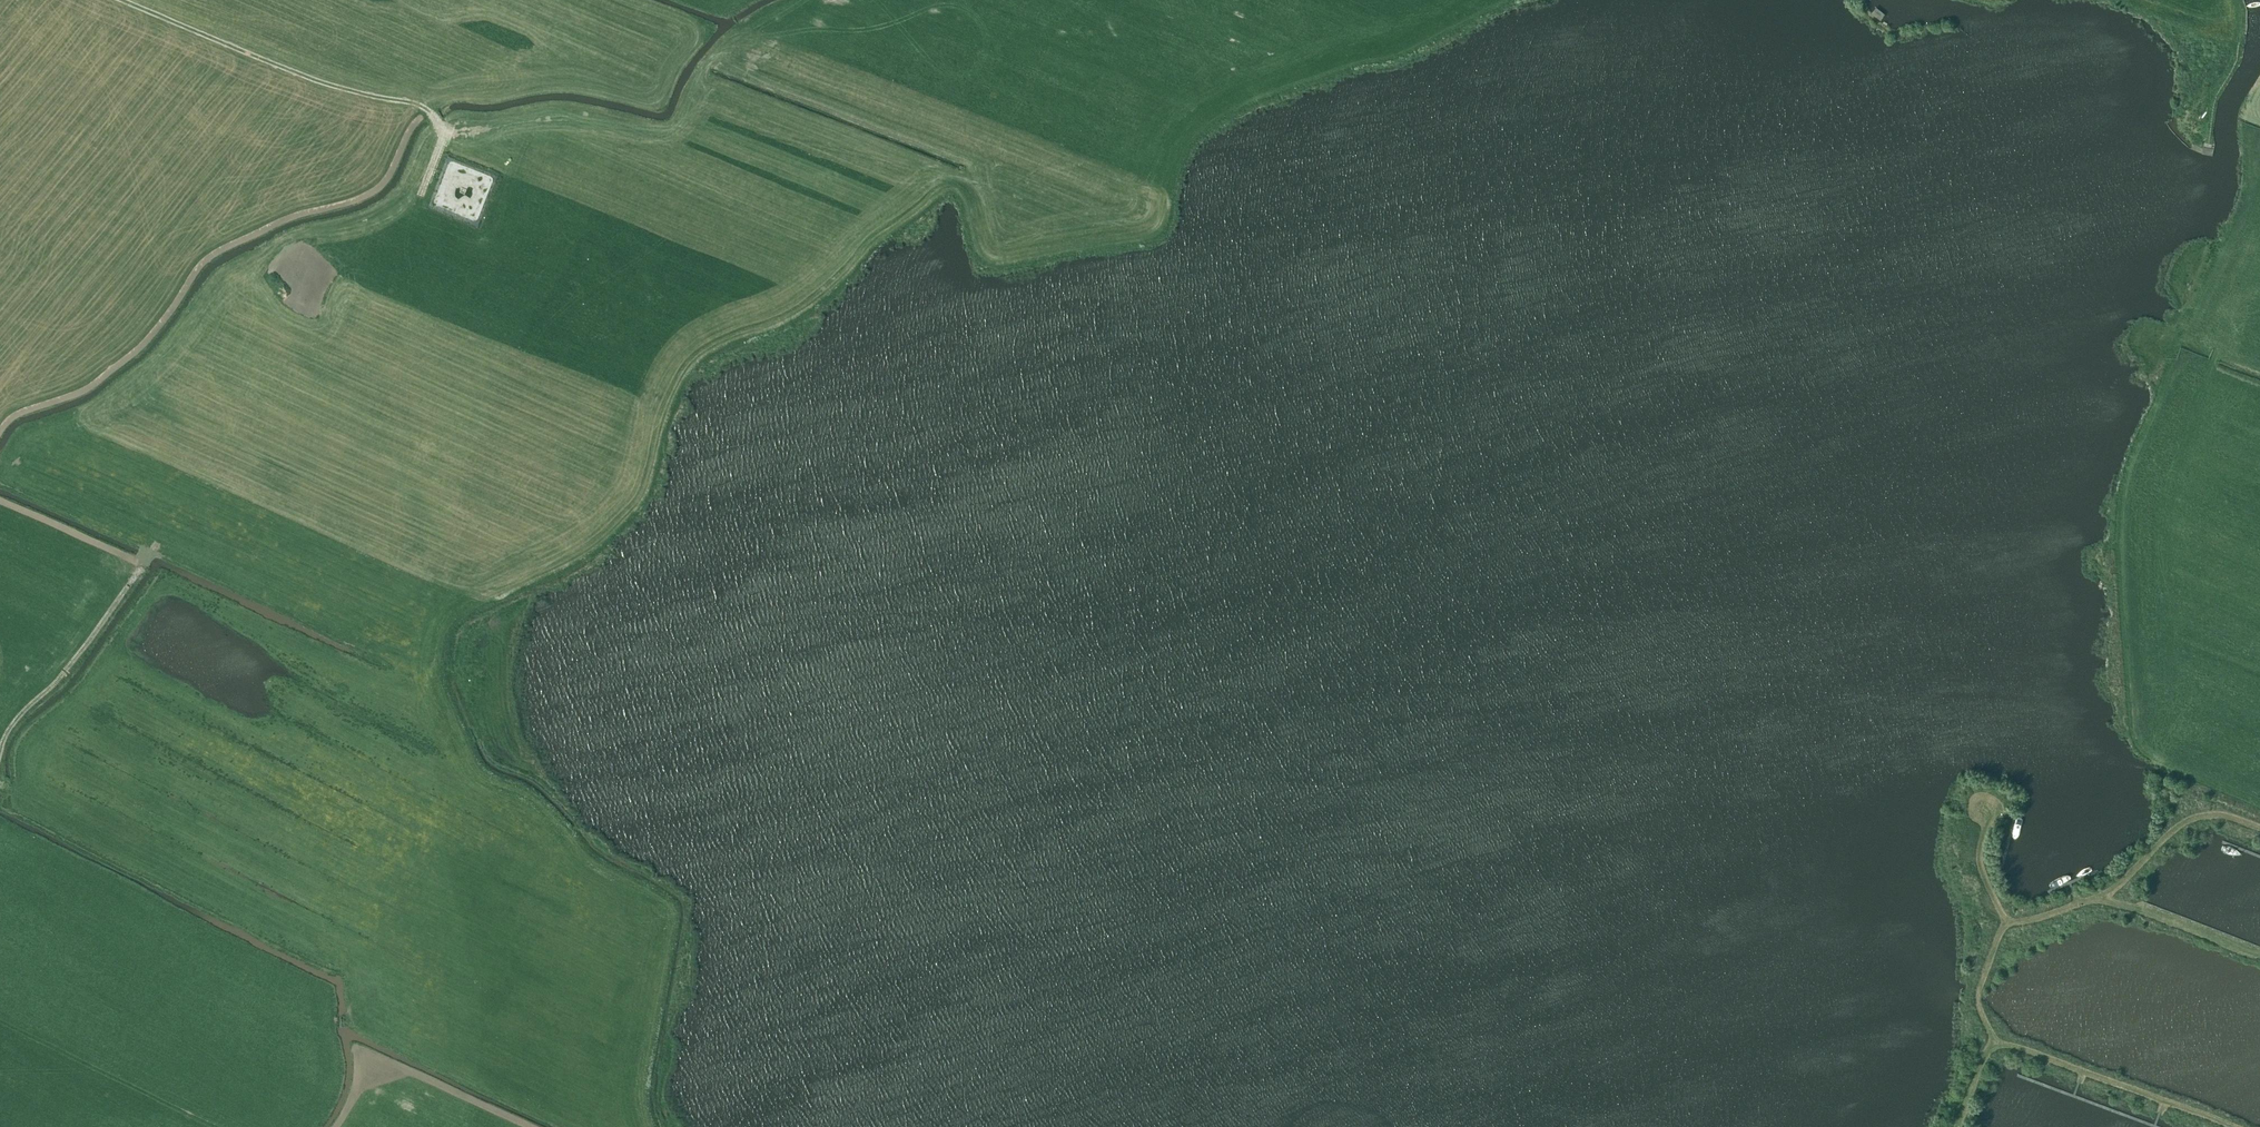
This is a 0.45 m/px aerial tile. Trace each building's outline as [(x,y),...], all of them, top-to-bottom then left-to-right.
[(1876,6),(1870,12),(1878,20),(1885,14),(1876,6)] [(2168,30),(2164,32),(2170,43),(2174,40),(2168,30)]
